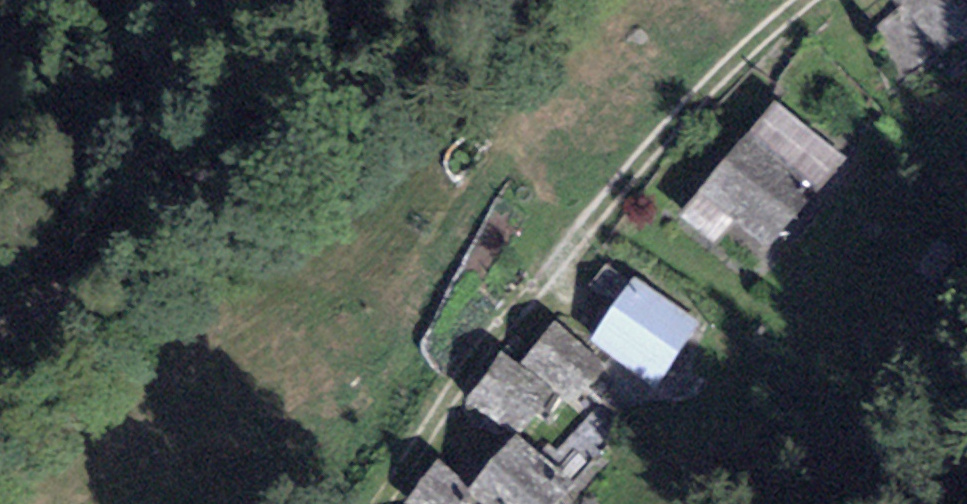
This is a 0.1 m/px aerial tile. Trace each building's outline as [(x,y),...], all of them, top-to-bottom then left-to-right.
[(946,44),(966,27),(966,0),(912,0),(946,44)] [(817,195),(741,140),(699,198),(775,253),(817,195)] [(699,327),(632,284),(592,345),(660,388),(699,327)] [(597,372),(554,338),(532,365),(576,399),(597,372)] [(548,396),(502,366),(477,405),(522,435),(548,396)] [(521,447),(481,491),(495,503),(554,503),(568,489),(521,447)] [(438,476),(414,503),(458,503),(464,497),(438,476)]
